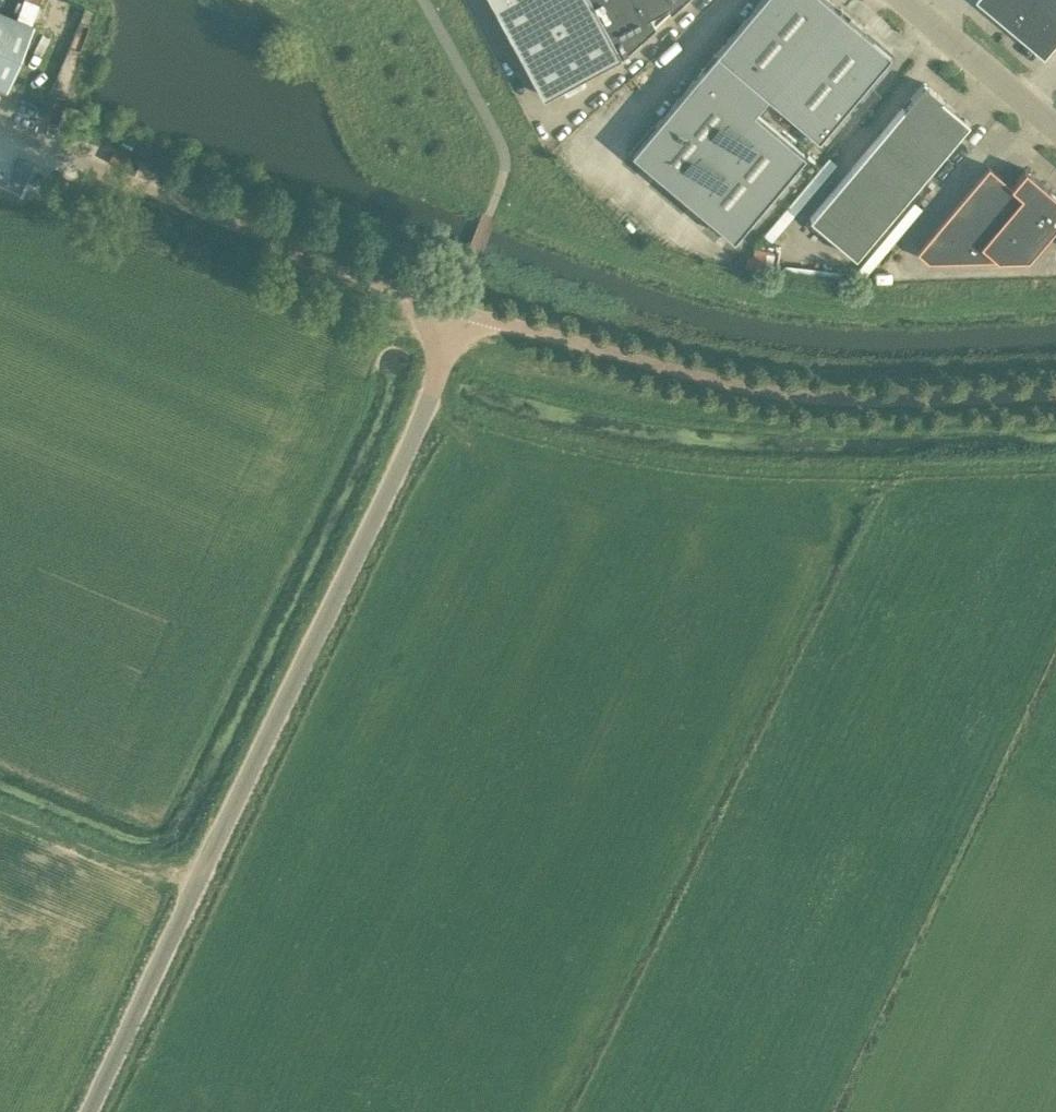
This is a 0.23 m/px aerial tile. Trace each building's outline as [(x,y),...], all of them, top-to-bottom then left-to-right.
[(542,95),(620,51),(675,0),(490,0),(542,95)] [(753,110),(768,93),(767,92),(837,9),(827,0),(759,0),(632,150),(734,237),(804,153),(753,110)] [(1012,24),(1046,53),(1055,41),(1055,0),(983,0),(1012,24)] [(7,85),(33,22),(0,8),(0,83),(7,85)] [(887,51),(837,9),(767,92),(768,93),(817,134),(864,79),(887,51)] [(878,133),(808,216),(854,255),(924,172),(967,121),(939,97),(940,95),(923,80),(878,133)] [(926,258),(997,256),(1027,255),(1055,220),(1055,194),(1024,167),(1010,183),(987,164),(915,248),(926,258)]
